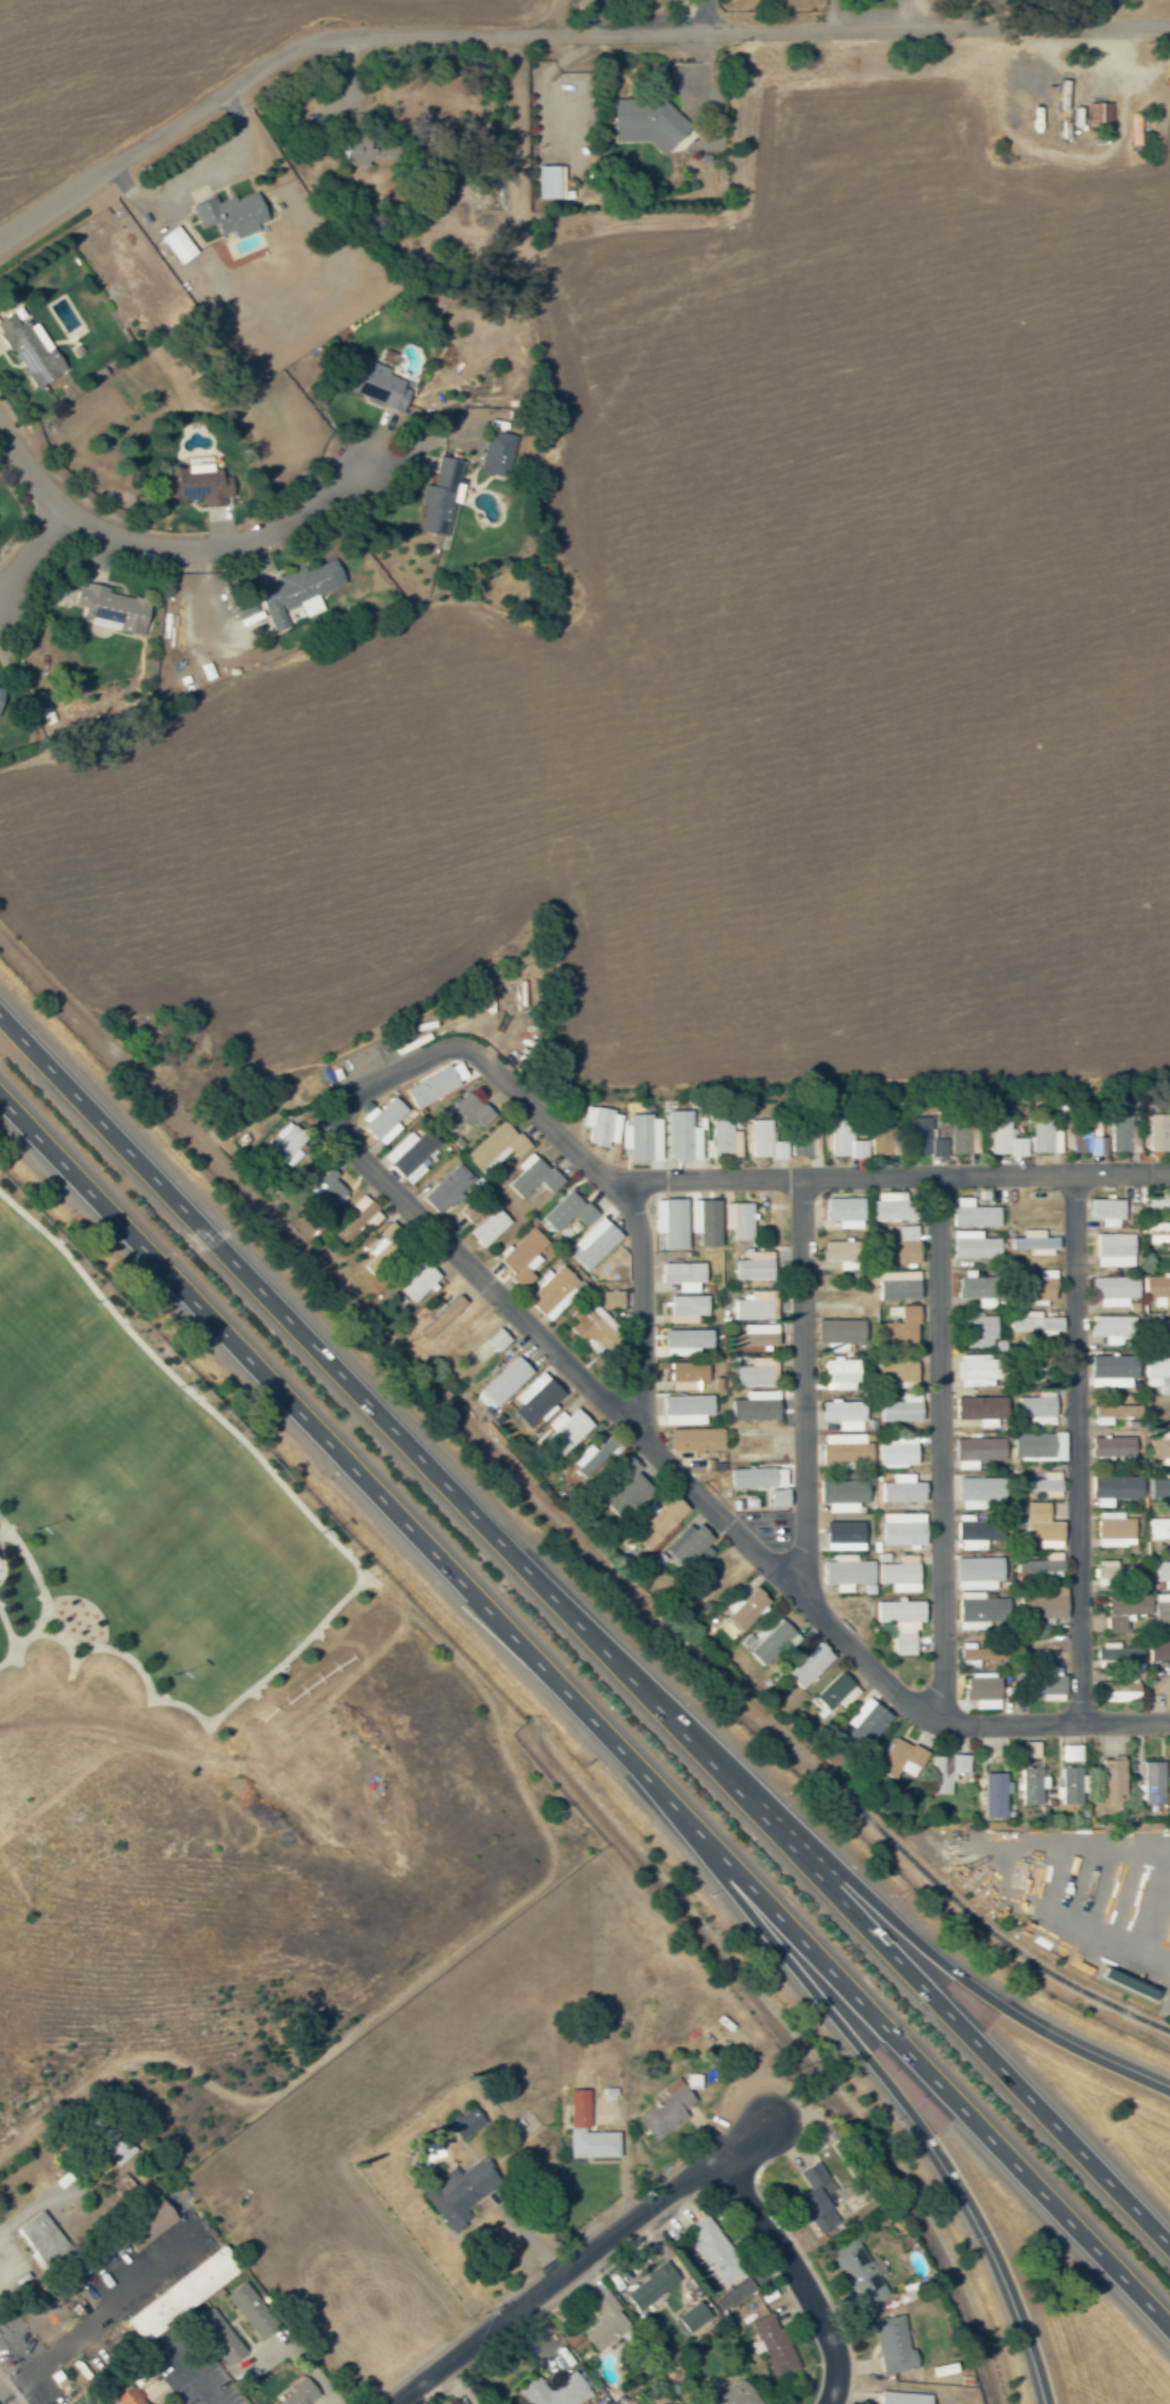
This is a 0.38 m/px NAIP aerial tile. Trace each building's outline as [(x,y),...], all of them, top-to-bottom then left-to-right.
[(610,143),(646,144),(660,156),(688,126),(660,100),(611,100),(610,143)] [(1110,103),(1086,103),(1087,128),(1110,128),(1110,103)] [(367,147),(352,147),(352,135),(338,135),(338,165),(367,166),(367,147)] [(383,140),(365,147),(371,162),(389,155),(383,140)] [(562,166),(534,166),(533,198),(561,199),(562,166)] [(232,237),(265,225),(252,191),(216,205),(213,196),(190,205),(204,242),(230,232),(232,237)] [(159,236),(176,265),(194,255),(177,225),(159,236)] [(68,371),(39,319),(24,328),(15,312),(0,321),(0,325),(36,389),(68,371)] [(400,411),(409,383),(385,376),(387,368),(347,356),(336,390),(400,411)] [(504,478),(515,436),(486,429),(476,471),(504,478)] [(199,502),(199,505),(230,503),(228,475),(211,476),(210,456),(184,458),(184,466),(160,468),(162,504),(199,502)] [(444,537),(452,503),(458,504),(463,481),(458,479),(462,461),(437,456),(431,486),(423,485),(418,505),(423,506),(418,531),(444,537)] [(271,632),(287,626),(281,611),(298,604),(303,618),(321,611),(315,595),(334,587),(325,564),(304,572),(303,568),(275,578),(278,584),(256,593),(271,632)] [(146,634),(149,616),(146,615),(148,601),(109,594),(110,588),(79,583),(75,606),(82,607),(80,623),(146,634)] [(477,1131),(492,1117),(467,1090),(439,1118),(453,1133),(467,1119),(477,1131)] [(405,1112),(390,1096),(360,1126),(375,1142),(405,1112)] [(613,1142),(617,1111),(581,1106),(578,1126),(586,1127),(584,1144),(604,1146),(604,1141),(613,1142)] [(1098,1137),(1098,1113),(1062,1115),(1063,1153),(1105,1152),(1104,1137),(1098,1137)] [(1164,1136),(1164,1114),(1147,1114),(1147,1152),(1169,1153),(1169,1136),(1164,1136)] [(1128,1115),(1108,1115),(1109,1152),(1129,1152),(1128,1115)] [(947,1153),(975,1154),(975,1127),(969,1127),(969,1116),(947,1116),(947,1153)] [(985,1117),(987,1154),(1006,1153),(1004,1116),(985,1117)] [(1058,1125),(1050,1124),(1050,1116),(1029,1116),(1029,1152),(1057,1153),(1058,1125)] [(929,1117),(907,1117),(906,1155),(943,1155),(944,1138),(929,1138),(929,1117)] [(738,1155),(737,1130),(728,1130),(728,1119),(707,1120),(709,1157),(738,1155)] [(863,1140),(848,1140),(849,1119),(826,1119),(826,1157),(863,1157),(863,1140)] [(463,1159),(481,1177),(508,1151),(515,1158),(527,1146),(500,1120),(463,1159)] [(688,1120),(668,1120),(668,1157),(705,1158),(705,1141),(688,1141),(688,1120)] [(816,1154),(816,1131),(776,1131),(776,1120),(745,1120),(745,1157),(783,1157),(783,1154),(816,1154)] [(295,1149),(304,1139),(288,1123),(259,1151),(274,1168),(281,1162),(287,1168),(301,1155),(295,1149)] [(869,1140),(869,1155),(899,1153),(898,1128),(882,1129),(883,1140),(869,1140)] [(387,1162),(401,1178),(438,1146),(423,1129),(387,1162)] [(1023,1138),(1006,1138),(1007,1157),(1024,1157),(1023,1138)] [(537,1182),(549,1194),(561,1182),(535,1155),(504,1186),(519,1200),(537,1182)] [(332,1179),(336,1174),(323,1162),(311,1176),(317,1181),(307,1191),(328,1210),(345,1191),(332,1179)] [(471,1180),(454,1164),(421,1199),(436,1215),(471,1180)] [(1157,1189),(1157,1197),(1147,1198),(1148,1212),(1169,1211),(1169,1189),(1157,1189)] [(539,1220),(554,1234),(570,1218),(583,1229),(596,1216),(569,1191),(539,1220)] [(379,1217),(360,1194),(347,1205),(354,1212),(335,1229),(343,1239),(362,1222),(367,1227),(379,1217)] [(468,1223),(481,1211),(470,1199),(456,1211),(468,1223)] [(1119,1200),(1086,1199),(1086,1219),(1098,1219),(1098,1228),(1118,1228),(1119,1200)] [(859,1200),(823,1200),(823,1222),(859,1222),(859,1200)] [(871,1200),(871,1221),(909,1221),(909,1200),(871,1200)] [(751,1240),(751,1203),(730,1203),(730,1240),(751,1240)] [(997,1227),(997,1207),(950,1207),(950,1227),(997,1227)] [(481,1250),(508,1223),(493,1210),(467,1236),(481,1250)] [(399,1236),(386,1224),(363,1249),(376,1261),(399,1236)] [(1166,1244),(1166,1251),(1169,1251),(1169,1224),(1143,1225),(1143,1245),(1166,1244)] [(521,1269),(545,1242),(529,1228),(496,1263),(520,1286),(529,1276),(521,1269)] [(915,1265),(916,1229),(898,1229),(898,1242),(877,1242),(877,1265),(915,1265)] [(1042,1230),(1020,1229),(1020,1238),(1009,1238),(1008,1250),(1036,1251),(1035,1255),(1053,1256),(1053,1237),(1041,1237),(1042,1230)] [(1093,1267),(1130,1267),(1129,1233),(1092,1234),(1093,1267)] [(997,1239),(951,1239),(951,1259),(997,1259),(997,1239)] [(858,1262),(858,1241),(822,1241),(822,1262),(858,1262)] [(590,1265),(601,1278),(625,1255),(613,1242),(590,1265)] [(399,1285),(395,1289),(411,1304),(436,1276),(415,1256),(393,1279),(399,1285)] [(735,1259),(735,1281),(771,1281),(771,1259),(735,1259)] [(702,1264),(660,1264),(660,1284),(702,1284),(702,1264)] [(574,1281),(558,1265),(523,1301),(540,1316),(574,1281)] [(1052,1270),(1036,1269),(1036,1279),(1018,1278),(1017,1301),(1052,1302),(1052,1270)] [(1157,1272),(1157,1276),(1140,1276),(1141,1298),(1151,1298),(1151,1306),(1160,1306),(1161,1314),(1169,1314),(1169,1272),(1157,1272)] [(1092,1308),(1124,1307),(1124,1298),(1135,1298),(1134,1277),(1091,1278),(1092,1308)] [(917,1278),(877,1278),(877,1301),(917,1301),(917,1278)] [(955,1278),(955,1299),(998,1299),(998,1278),(955,1278)] [(597,1291),(598,1309),(620,1308),(619,1290),(597,1291)] [(732,1294),(732,1320),(772,1320),(772,1294),(732,1294)] [(706,1317),(706,1297),(668,1297),(668,1317),(706,1317)] [(601,1356),(620,1336),(584,1302),(564,1323),(601,1356)] [(916,1344),(916,1305),(898,1305),(898,1322),(876,1322),(876,1344),(916,1344)] [(1038,1317),(1038,1311),(1021,1312),(1021,1320),(1007,1320),(1007,1332),(1060,1331),(1060,1317),(1038,1317)] [(962,1348),(994,1348),(994,1316),(962,1316),(962,1348)] [(1118,1345),(1118,1336),(1130,1337),(1130,1316),(1088,1316),(1088,1336),(1101,1337),(1101,1344),(1118,1345)] [(1146,1320),(1147,1339),(1169,1339),(1169,1319),(1146,1320)] [(862,1320),(815,1320),(815,1343),(862,1343),(862,1320)] [(508,1340),(497,1328),(483,1342),(494,1354),(508,1340)] [(678,1348),(708,1348),(708,1331),(678,1331),(678,1348)] [(956,1381),(998,1379),(997,1359),(987,1360),(987,1354),(955,1355),(956,1381)] [(1143,1355),(1142,1387),(1159,1387),(1159,1395),(1169,1395),(1169,1355),(1143,1355)] [(531,1373),(514,1356),(477,1392),(494,1408),(531,1373)] [(774,1388),(774,1360),(749,1360),(749,1367),(732,1367),(732,1388),(774,1388)] [(822,1390),(856,1390),(856,1360),(822,1360),(822,1390)] [(915,1361),(874,1361),(874,1385),(915,1385),(915,1361)] [(706,1363),(668,1363),(668,1386),(706,1386),(706,1363)] [(1015,1418),(1027,1418),(1027,1424),(1052,1425),(1052,1391),(1034,1391),(1034,1398),(1016,1397),(1015,1418)] [(1004,1396),(960,1397),(961,1420),(977,1419),(977,1428),(993,1427),(993,1419),(1004,1419),(1004,1396)] [(1110,1417),(1139,1417),(1139,1406),(1114,1407),(1114,1398),(1092,1398),(1092,1426),(1110,1426),(1110,1417)] [(818,1401),(818,1423),(862,1423),(862,1401),(818,1401)] [(879,1402),(879,1423),(919,1423),(919,1402),(879,1402)] [(557,1459),(587,1425),(570,1410),(540,1443),(557,1459)] [(1150,1429),(1150,1459),(1161,1459),(1161,1466),(1169,1466),(1169,1429),(1150,1429)] [(720,1452),(720,1430),(668,1430),(668,1452),(720,1452)] [(1064,1434),(1010,1432),(1010,1458),(1063,1459),(1064,1434)] [(584,1481),(618,1447),(604,1433),(570,1467),(584,1481)] [(778,1458),(778,1436),(728,1436),(728,1458),(778,1458)] [(1090,1438),(1091,1458),(1135,1457),(1134,1437),(1090,1438)] [(954,1469),(974,1470),(975,1461),(1003,1461),(1004,1439),(955,1438),(954,1469)] [(819,1439),(819,1464),(868,1464),(868,1439),(819,1439)] [(877,1467),(914,1467),(914,1439),(877,1439),(877,1467)] [(611,1467),(623,1480),(637,1467),(624,1454),(611,1467)] [(1058,1472),(1041,1472),(1041,1479),(1020,1480),(1021,1492),(1043,1492),(1043,1498),(1058,1498),(1058,1472)] [(1169,1499),(1169,1475),(1166,1475),(1166,1480),(1148,1479),(1148,1499),(1169,1499)] [(1111,1498),(1141,1499),(1142,1477),(1091,1476),(1091,1507),(1111,1507),(1111,1498)] [(865,1481),(818,1481),(818,1505),(865,1505),(865,1481)] [(922,1482),(879,1482),(879,1502),(922,1502),(922,1482)] [(766,1490),(768,1507),(787,1507),(786,1490),(766,1490)] [(628,1537),(645,1552),(685,1509),(668,1493),(628,1537)] [(1046,1502),(1022,1502),(1021,1540),(1035,1540),(1035,1548),(1059,1548),(1060,1522),(1045,1521),(1046,1502)] [(1095,1548),(1133,1547),(1132,1519),(1122,1519),(1121,1512),(1095,1513),(1095,1548)] [(879,1546),(922,1546),(922,1514),(879,1514),(879,1546)] [(983,1540),(1001,1539),(1000,1518),(954,1519),(955,1550),(983,1549),(983,1540)] [(1146,1519),(1146,1540),(1169,1539),(1169,1519),(1146,1519)] [(709,1541),(689,1521),(663,1547),(687,1572),(709,1550),(704,1546),(709,1541)] [(1042,1578),(1060,1579),(1061,1552),(1043,1552),(1043,1561),(1030,1560),(1030,1572),(1042,1573),(1042,1578)] [(723,1558),(712,1565),(716,1572),(697,1583),(705,1596),(735,1579),(723,1558)] [(1115,1567),(1115,1561),(1095,1561),(1095,1586),(1126,1585),(1126,1579),(1140,1579),(1140,1566),(1115,1567)] [(1162,1590),(1169,1589),(1169,1562),(1153,1563),(1153,1582),(1161,1582),(1162,1590)] [(821,1585),(870,1585),(870,1563),(821,1563),(821,1585)] [(876,1585),(891,1585),(891,1591),(917,1591),(917,1564),(876,1564),(876,1585)] [(1064,1587),(1037,1586),(1037,1596),(1015,1595),(1015,1619),(1051,1620),(1051,1619),(1063,1619),(1064,1587)] [(732,1595),(718,1610),(739,1630),(767,1600),(752,1587),(739,1601),(732,1595)] [(955,1627),(993,1629),(994,1616),(1004,1616),(1004,1599),(980,1598),(980,1592),(956,1591),(955,1627)] [(1148,1594),(1104,1595),(1105,1634),(1125,1633),(1124,1615),(1149,1614),(1148,1594)] [(1152,1625),(1169,1625),(1169,1594),(1153,1594),(1152,1625)] [(921,1601),(874,1601),(874,1623),(921,1623),(921,1601)] [(749,1635),(756,1642),(745,1652),(759,1667),(793,1634),(772,1613),(749,1635)] [(914,1634),(891,1634),(891,1656),(914,1656),(914,1634)] [(1169,1659),(1169,1640),(1147,1640),(1148,1660),(1169,1659)] [(784,1675),(801,1691),(832,1657),(815,1641),(784,1675)] [(1094,1660),(1141,1659),(1141,1647),(1117,1648),(1117,1644),(1093,1645),(1094,1660)] [(959,1648),(959,1660),(999,1661),(999,1649),(959,1648)] [(1059,1667),(1029,1668),(1030,1695),(1038,1695),(1038,1701),(1061,1700),(1059,1667)] [(839,1707),(858,1690),(840,1671),(812,1697),(826,1712),(835,1703),(839,1707)] [(997,1710),(997,1673),(963,1673),(963,1699),(972,1699),(972,1709),(997,1710)] [(1097,1702),(1137,1702),(1138,1682),(1098,1682),(1097,1702)] [(924,1753),(892,1737),(874,1771),(892,1780),(897,1770),(912,1777),(924,1753)] [(1037,1742),(1020,1742),(1020,1758),(1037,1758),(1037,1742)] [(966,1756),(929,1755),(928,1794),(949,1794),(950,1773),(965,1774),(966,1756)] [(1098,1801),(1120,1801),(1121,1760),(1099,1759),(1098,1801)] [(1160,1762),(1141,1762),(1141,1805),(1161,1805),(1160,1762)] [(1019,1805),(1040,1805),(1040,1788),(1046,1788),(1046,1776),(1038,1776),(1038,1767),(1018,1768),(1019,1805)] [(1078,1805),(1079,1767),(1059,1767),(1059,1804),(1078,1805)] [(1005,1773),(981,1773),(981,1817),(1005,1818),(1005,1773)] [(684,2117),(680,2112),(693,2101),(673,2077),(649,2098),(653,2103),(632,2120),(651,2144),(684,2117)] [(616,2157),(615,2132),(586,2133),(586,2089),(566,2089),(567,2158),(616,2157)] [(482,2122),(469,2106),(455,2118),(452,2114),(443,2122),(458,2141),(482,2122)] [(78,2127),(115,2168),(135,2150),(98,2109),(78,2127)] [(458,2174),(452,2165),(418,2191),(445,2227),(500,2185),(478,2158),(458,2174)] [(812,2236),(837,2223),(824,2197),(833,2192),(817,2161),(797,2171),(807,2190),(792,2197),(812,2236)] [(172,2225),(159,2201),(112,2227),(125,2251),(172,2225)] [(39,2267),(66,2250),(41,2210),(14,2226),(39,2267)] [(720,2286),(744,2266),(701,2215),(687,2227),(698,2240),(689,2247),(720,2286)] [(859,2310),(884,2297),(855,2239),(829,2252),(859,2310)] [(139,2343),(239,2271),(221,2246),(121,2317),(139,2343)] [(678,2283),(667,2264),(622,2291),(633,2310),(678,2283)] [(733,2301),(754,2291),(748,2279),(727,2289),(733,2301)] [(222,2297),(258,2341),(277,2325),(241,2281),(222,2297)] [(580,2332),(594,2352),(630,2327),(605,2292),(589,2304),(599,2318),(580,2332)] [(710,2320),(700,2301),(673,2315),(683,2334),(710,2320)] [(226,2367),(244,2352),(208,2307),(190,2322),(226,2367)] [(906,2350),(901,2315),(872,2319),(879,2374),(914,2370),(912,2350),(906,2350)] [(535,2375),(514,2390),(524,2403),(570,2403),(587,2393),(572,2371),(545,2390),(535,2375)] [(738,2379),(707,2403),(759,2403),(738,2379)] [(318,2401),(306,2380),(266,2403),(313,2403),(318,2401)] [(129,2384),(110,2397),(115,2403),(143,2403),(129,2384)] [(878,2391),(878,2403),(926,2403),(926,2395),(878,2391)]
